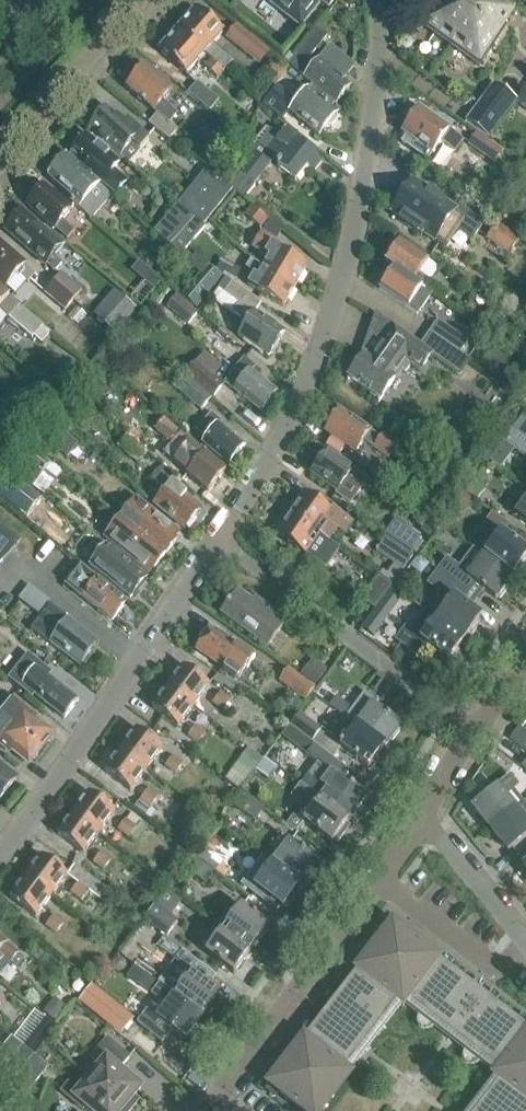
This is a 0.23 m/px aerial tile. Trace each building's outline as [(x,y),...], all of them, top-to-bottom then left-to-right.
[(301,28),(322,2),(329,8),(336,0),(240,0),(239,1),(291,42),(301,28)] [(449,45),(480,0),(436,0),(419,24),(449,45)] [(450,45),(480,66),(507,26),(504,24),(515,8),(504,0),(480,0),(450,45)] [(195,10),(177,31),(204,55),(210,60),(223,71),(230,63),(212,46),(222,34),(195,10)] [(250,58),(261,45),(236,25),(225,38),(250,58)] [(310,42),(299,54),(309,62),(319,50),(330,36),(321,29),(310,42)] [(177,31),(159,51),(186,75),(197,63),(204,55),(177,31)] [(400,38),(399,42),(399,45),(401,48),(405,50),(408,49),(411,47),(413,44),(412,40),(410,37),(407,36),(403,36),(400,38)] [(305,69),(300,75),(302,76),(336,104),(350,87),(344,81),(355,68),(329,47),(309,72),(306,71),(305,69)] [(210,60),(204,67),(217,78),(223,71),(210,60)] [(172,91),(145,67),(126,88),(156,115),(148,124),(169,141),(177,131),(169,124),(177,115),(163,102),(172,91)] [(197,82),(187,93),(210,112),(219,101),(197,82)] [(494,84),(484,99),(493,106),(488,113),(501,122),(517,99),(494,84)] [(328,112),(333,107),(316,91),(311,97),(310,96),(302,105),(283,88),(267,105),(286,122),(294,114),(319,137),(325,129),(329,129),(334,124),(333,120),(335,119),(328,112)] [(493,106),(484,99),(468,121),(491,137),(501,122),(488,113),(493,106)] [(149,142),(140,134),(127,123),(125,126),(107,110),(89,129),(129,165),(149,142)] [(403,133),(406,136),(401,144),(413,153),(419,145),(432,154),(439,144),(454,154),(463,142),(419,110),(403,133)] [(254,187),(253,186),(275,158),(280,163),(277,166),(296,182),(308,167),(314,172),(322,162),(284,130),(277,138),(267,129),(255,143),(253,142),(238,160),(246,167),(240,175),(228,189),(231,191),(243,200),(254,187)] [(494,162),(501,151),(476,134),(469,145),(494,162)] [(68,157),(84,171),(116,197),(129,181),(115,170),(120,165),(85,136),(68,157)] [(72,201),(70,203),(89,220),(110,197),(65,158),(47,178),(72,201)] [(202,227),(231,191),(228,189),(206,170),(176,206),(202,227)] [(399,221),(421,237),(423,234),(446,250),(447,249),(446,249),(458,231),(471,240),(470,241),(471,242),(485,222),(457,203),(453,209),(412,181),(391,212),(401,219),(399,221)] [(74,232),(62,221),(71,211),(43,187),(26,207),(53,231),(54,230),(66,241),(74,232)] [(202,227),(176,206),(152,235),(177,257),(202,227)] [(259,229),(266,220),(251,207),(244,216),(259,229)] [(22,212),(20,214),(18,213),(10,222),(12,224),(4,232),(31,256),(32,255),(45,266),(64,245),(50,233),(49,236),(22,212)] [(204,233),(212,239),(218,231),(209,225),(204,233)] [(488,240),(508,254),(516,242),(496,229),(488,240)] [(264,268),(295,286),(307,266),(276,249),(279,244),(260,233),(259,233),(251,248),(269,258),(264,268)] [(430,260),(398,238),(390,249),(391,257),(386,265),(390,268),(422,290),(440,303),(446,294),(419,275),(430,260)] [(0,244),(0,283),(4,286),(15,273),(26,282),(32,274),(23,266),(24,265),(0,244)] [(202,276),(210,266),(197,255),(189,265),(202,276)] [(236,280),(241,271),(223,259),(217,269),(236,280)] [(131,270),(153,290),(159,283),(137,263),(131,270)] [(283,307),(295,286),(264,268),(258,278),(254,276),(248,286),(283,307)] [(422,290),(390,268),(385,276),(386,282),(381,290),(418,316),(424,307),(414,300),(422,290)] [(59,274),(51,283),(72,301),(80,292),(59,274)] [(224,294),(232,282),(227,278),(218,289),(224,294)] [(284,333),(253,313),(260,302),(252,297),(232,282),(224,294),(238,305),(233,313),(247,322),(238,337),(269,356),(284,333)] [(72,301),(51,283),(43,292),(64,311),(72,301)] [(31,338),(33,336),(42,345),(52,333),(20,305),(19,307),(2,292),(0,290),(0,311),(31,338)] [(115,290),(94,314),(115,333),(137,309),(115,290)] [(188,325),(196,315),(174,297),(165,307),(188,325)] [(368,355),(366,353),(348,378),(381,400),(401,371),(406,374),(412,365),(420,371),(430,358),(456,376),(469,361),(458,353),(434,337),(425,350),(381,320),(374,341),(382,346),(372,361),(367,357),(368,355)] [(439,321),(430,334),(434,337),(458,353),(466,341),(439,321)] [(226,385),(260,413),(276,393),(254,375),(257,371),(244,360),(235,372),(236,373),(226,385)] [(184,377),(212,400),(222,386),(195,363),(184,377)] [(516,382),(525,384),(525,367),(519,366),(516,382)] [(174,388),(202,411),(212,400),(184,377),(174,388)] [(33,398),(24,409),(41,424),(50,413),(33,398)] [(363,441),(388,458),(397,445),(383,435),(381,439),(342,411),(327,433),(332,437),(345,446),(355,452),(363,441)] [(227,465),(227,466),(229,463),(232,465),(241,455),(238,453),(244,447),(218,425),(219,423),(210,415),(197,431),(205,439),(201,443),(227,465)] [(524,415),(513,430),(525,439),(525,417),(524,415)] [(170,444),(177,435),(160,421),(152,430),(170,444)] [(73,442),(47,422),(36,435),(62,456),(73,442)] [(513,430),(504,443),(525,460),(525,439),(513,430)] [(7,469),(23,451),(20,448),(0,431),(0,463),(7,469)] [(332,437),(326,445),(339,454),(345,446),(332,437)] [(188,473),(187,474),(208,492),(225,471),(204,453),(204,454),(189,441),(181,451),(178,457),(179,463),(183,469),(188,473)] [(22,451),(8,468),(31,487),(46,469),(47,468),(24,449),(23,451),(22,451)] [(311,473),(337,492),(345,480),(355,487),(359,482),(362,485),(365,480),(325,452),(311,473)] [(47,468),(46,469),(58,479),(62,474),(50,464),(47,468)] [(151,481),(156,486),(165,493),(155,506),(183,530),(198,511),(184,499),(186,496),(172,485),(157,473),(151,481)] [(5,503),(19,486),(7,478),(0,486),(0,500),(5,503)] [(483,488),(473,480),(464,491),(474,499),(483,488)] [(303,494),(289,514),(319,536),(329,542),(338,530),(346,534),(352,524),(332,509),(330,513),(303,494)] [(472,502),(464,495),(453,510),(461,517),(472,502)] [(135,500),(119,520),(165,556),(176,542),(174,541),(178,535),(135,500)] [(516,515),(525,523),(525,501),(516,515)] [(329,542),(319,536),(289,514),(275,534),(306,555),(306,554),(326,568),(339,549),(329,542)] [(165,556),(119,520),(104,539),(148,573),(152,568),(154,569),(165,556)] [(392,521),(382,535),(410,555),(421,540),(392,521)] [(425,522),(421,529),(421,533),(428,538),(434,529),(425,522)] [(511,578),(519,568),(521,570),(525,563),(525,561),(525,560),(525,559),(525,555),(490,528),(474,550),(511,578)] [(414,557),(386,538),(376,553),(394,565),(387,574),(383,571),(380,576),(394,586),(414,557)] [(0,539),(0,568),(16,551),(0,539)] [(90,567),(105,579),(130,599),(146,579),(121,560),(105,547),(90,567)] [(505,586),(511,578),(473,549),(459,567),(447,557),(437,570),(468,594),(475,584),(495,599),(498,596),(500,598),(508,588),(505,586)] [(128,602),(81,565),(64,586),(94,611),(96,609),(112,621),(128,602)] [(426,612),(464,641),(471,632),(473,633),(479,625),(477,623),(480,619),(460,604),(468,594),(437,570),(427,584),(440,594),(426,612)] [(379,577),(363,599),(375,609),(392,586),(379,577)] [(220,613),(266,649),(286,623),(263,604),(260,608),(238,591),(230,602),(228,602),(220,613)] [(390,615),(379,606),(362,628),(374,637),(390,615)] [(43,616),(31,632),(52,648),(53,647),(80,667),(97,645),(70,625),(71,624),(50,607),(43,616)] [(457,650),(464,641),(426,612),(410,633),(405,629),(397,640),(416,655),(424,644),(448,662),(450,659),(453,660),(459,652),(457,650)] [(197,652),(223,671),(238,681),(247,668),(254,659),(212,630),(197,652)] [(34,695),(64,720),(78,703),(48,678),(52,673),(29,654),(9,679),(32,698),(34,695)] [(325,672),(311,661),(299,675),(314,687),(325,672)] [(184,665),(168,687),(194,706),(210,685),(184,665)] [(287,669),(279,681),(307,701),(315,690),(287,669)] [(194,706),(168,687),(152,708),(178,727),(194,706)] [(223,712),(230,702),(218,694),(211,704),(223,712)] [(383,747),(399,726),(361,697),(352,708),(337,697),(329,706),(349,721),(383,747)] [(0,715),(0,716),(40,749),(53,735),(34,719),(36,716),(15,698),(0,715)] [(300,714),(291,726),(297,731),(315,744),(324,733),(300,714)] [(0,716),(0,746),(5,750),(8,747),(28,764),(40,749),(0,716)] [(367,768),(383,747),(349,721),(333,742),(341,748),(367,768)] [(291,726),(283,737),(289,741),(297,731),(291,726)] [(198,746),(206,735),(194,727),(186,738),(198,746)] [(137,729),(121,750),(148,770),(163,749),(137,729)] [(520,729),(512,741),(521,748),(525,753),(525,733),(520,729)] [(314,766),(300,784),(349,821),(366,799),(338,778),(346,767),(334,758),(315,744),(307,755),(316,762),(314,766)] [(248,748),(238,761),(252,772),(262,760),(248,748)] [(148,770),(121,750),(106,771),(132,791),(148,770)] [(176,776),(182,767),(171,759),(164,768),(176,776)] [(277,769),(265,760),(257,771),(269,780),(277,769)] [(16,779),(0,766),(0,798),(16,779)] [(472,806),(490,829),(521,803),(512,791),(517,787),(509,776),(472,806)] [(300,784),(290,797),(305,808),(312,813),(304,823),(332,844),(334,841),(338,844),(346,833),(342,830),(349,821),(300,784)] [(152,809),(159,799),(147,790),(140,801),(152,809)] [(253,822),(265,808),(243,791),(242,792),(242,791),(231,806),(253,822)] [(90,793),(74,814),(100,833),(116,812),(90,793)] [(520,856),(525,851),(525,808),(521,803),(490,829),(509,851),(513,847),(520,856)] [(100,833),(74,814),(59,835),(85,854),(100,833)] [(294,815),(287,825),(297,833),(304,823),(297,818),(294,815)] [(129,841),(135,832),(123,823),(117,832),(129,841)] [(273,866),(300,887),(318,864),(290,843),(283,838),(271,856),(277,861),(273,866)] [(193,856),(214,872),(223,860),(202,844),(193,856)] [(105,874),(112,863),(100,854),(92,865),(105,874)] [(43,856),(27,877),(53,897),(69,876),(65,873),(43,856)] [(203,884),(214,872),(193,856),(183,869),(203,884)] [(72,863),(65,873),(69,876),(79,883),(89,890),(102,900),(109,891),(72,863)] [(283,910),(300,887),(273,866),(255,889),(283,910)] [(53,897),(27,877),(11,898),(38,918),(53,897)] [(79,883),(73,891),(83,898),(89,890),(79,883)] [(144,921),(165,938),(176,925),(154,908),(144,921)] [(217,927),(252,952),(269,929),(241,908),(230,922),(224,918),(217,927)] [(52,917),(46,926),(56,933),(62,925),(52,917)] [(300,1110),(324,1110),(352,1075),(351,1074),(403,1008),(404,1009),(405,1008),(420,1019),(418,1021),(418,1025),(418,1028),(421,1032),(422,1033),(426,1034),(428,1034),(431,1033),(434,1031),(434,1030),(465,1054),(465,1055),(463,1059),(463,1062),(465,1066),(467,1068),(470,1069),(473,1070),(476,1069),(479,1067),(480,1066),(494,1077),(493,1079),(494,1080),(470,1110),(525,1110),(525,1029),(440,962),(441,961),(394,924),(357,972),(358,973),(306,1039),(305,1038),(268,1085),(300,1110)] [(235,975),(252,952),(217,927),(200,949),(207,954),(235,975)] [(11,964),(16,968),(23,960),(18,956),(6,945),(7,943),(0,937),(0,954),(11,964)] [(172,979),(183,986),(175,996),(203,1017),(220,995),(207,985),(214,975),(183,951),(172,966),(178,971),(172,979)] [(152,995),(168,1007),(159,1019),(147,1011),(137,1023),(162,1044),(173,1030),(186,1040),(203,1017),(175,996),(160,985),(152,995)] [(78,1004),(107,1025),(116,1011),(89,990),(78,1004)] [(52,998),(40,1011),(50,1020),(62,1006),(52,998)] [(44,1042),(56,1026),(45,1017),(32,1033),(44,1042)] [(90,1078),(128,1110),(130,1110),(138,1101),(134,1097),(141,1089),(119,1071),(131,1057),(107,1037),(91,1056),(92,1057),(99,1068),(90,1078)] [(1,1068),(14,1079),(34,1055),(21,1044),(1,1068)] [(48,1067),(35,1056),(34,1055),(14,1079),(28,1091),(48,1067)] [(90,1078),(81,1089),(69,1085),(68,1084),(61,1092),(82,1110),(85,1107),(89,1110),(128,1110),(90,1078)]
